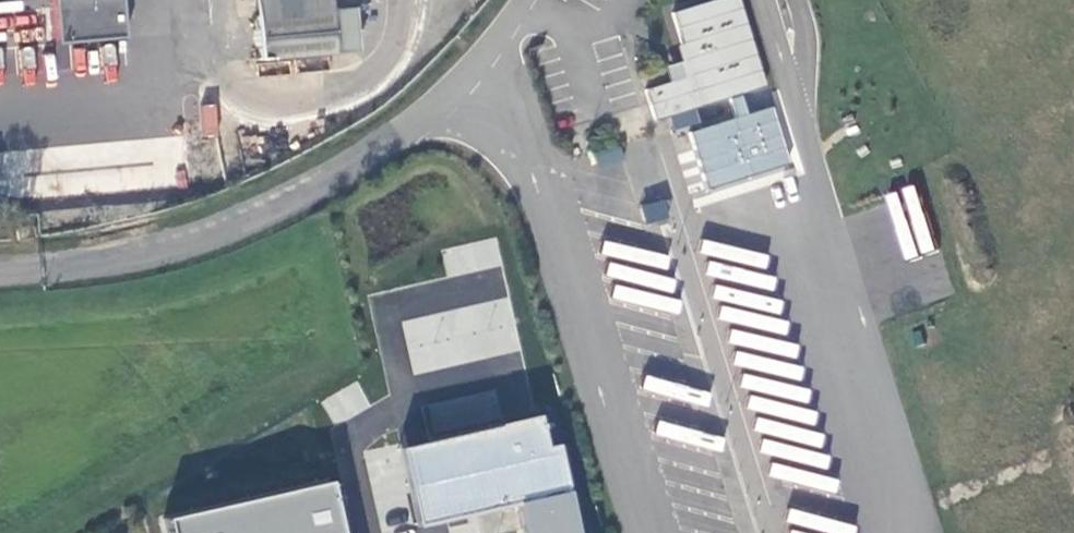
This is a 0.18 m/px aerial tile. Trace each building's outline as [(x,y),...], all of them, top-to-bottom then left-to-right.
[(107,0),(0,0),(0,9),(107,0)] [(253,15),(329,9),(328,0),(252,0),(253,15)] [(737,0),(704,0),(670,10),(680,42),(674,43),(679,59),(663,64),(668,80),(644,88),(654,120),(731,96),(744,92),(764,86),(737,0)] [(351,7),(329,9),(333,52),(355,51),(351,7)] [(253,15),(252,15),(257,59),(333,52),(329,9),(253,15)] [(769,86),(745,93),(750,111),(774,104),(769,86)] [(738,120),(693,133),(710,187),(793,163),(776,106),(750,114),(744,92),(731,96),(738,120)] [(202,135),(217,133),(215,104),(199,105),(202,135)] [(32,227),(16,229),(17,241),(33,238),(32,227)] [(563,444),(554,446),(546,413),(403,445),(422,529),(523,506),(529,532),(584,532),(563,444)] [(338,480),(167,518),(170,532),(350,532),(338,480)]
